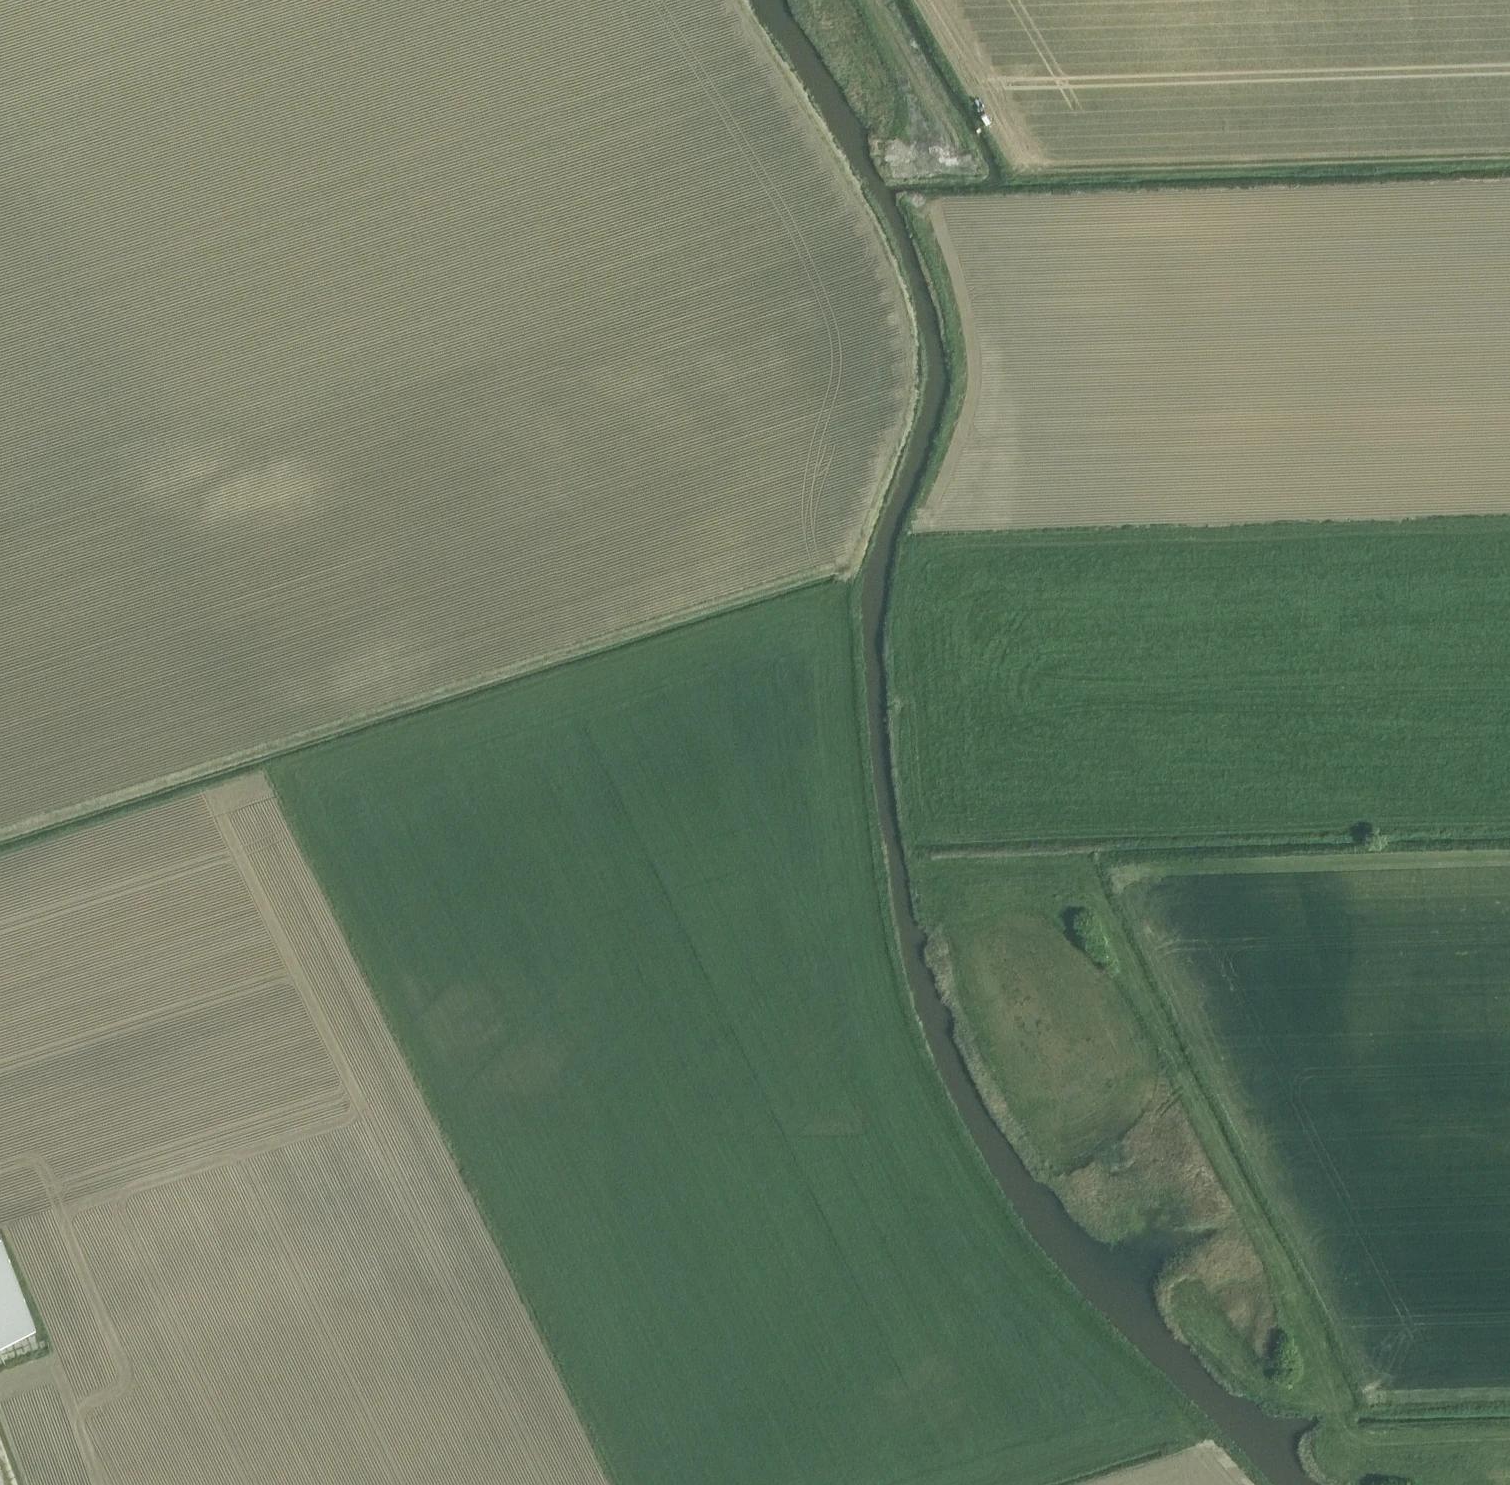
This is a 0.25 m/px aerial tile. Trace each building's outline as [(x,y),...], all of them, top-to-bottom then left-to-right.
[(36,1325),(2,1233),(0,1234),(0,1338),(36,1325)]
